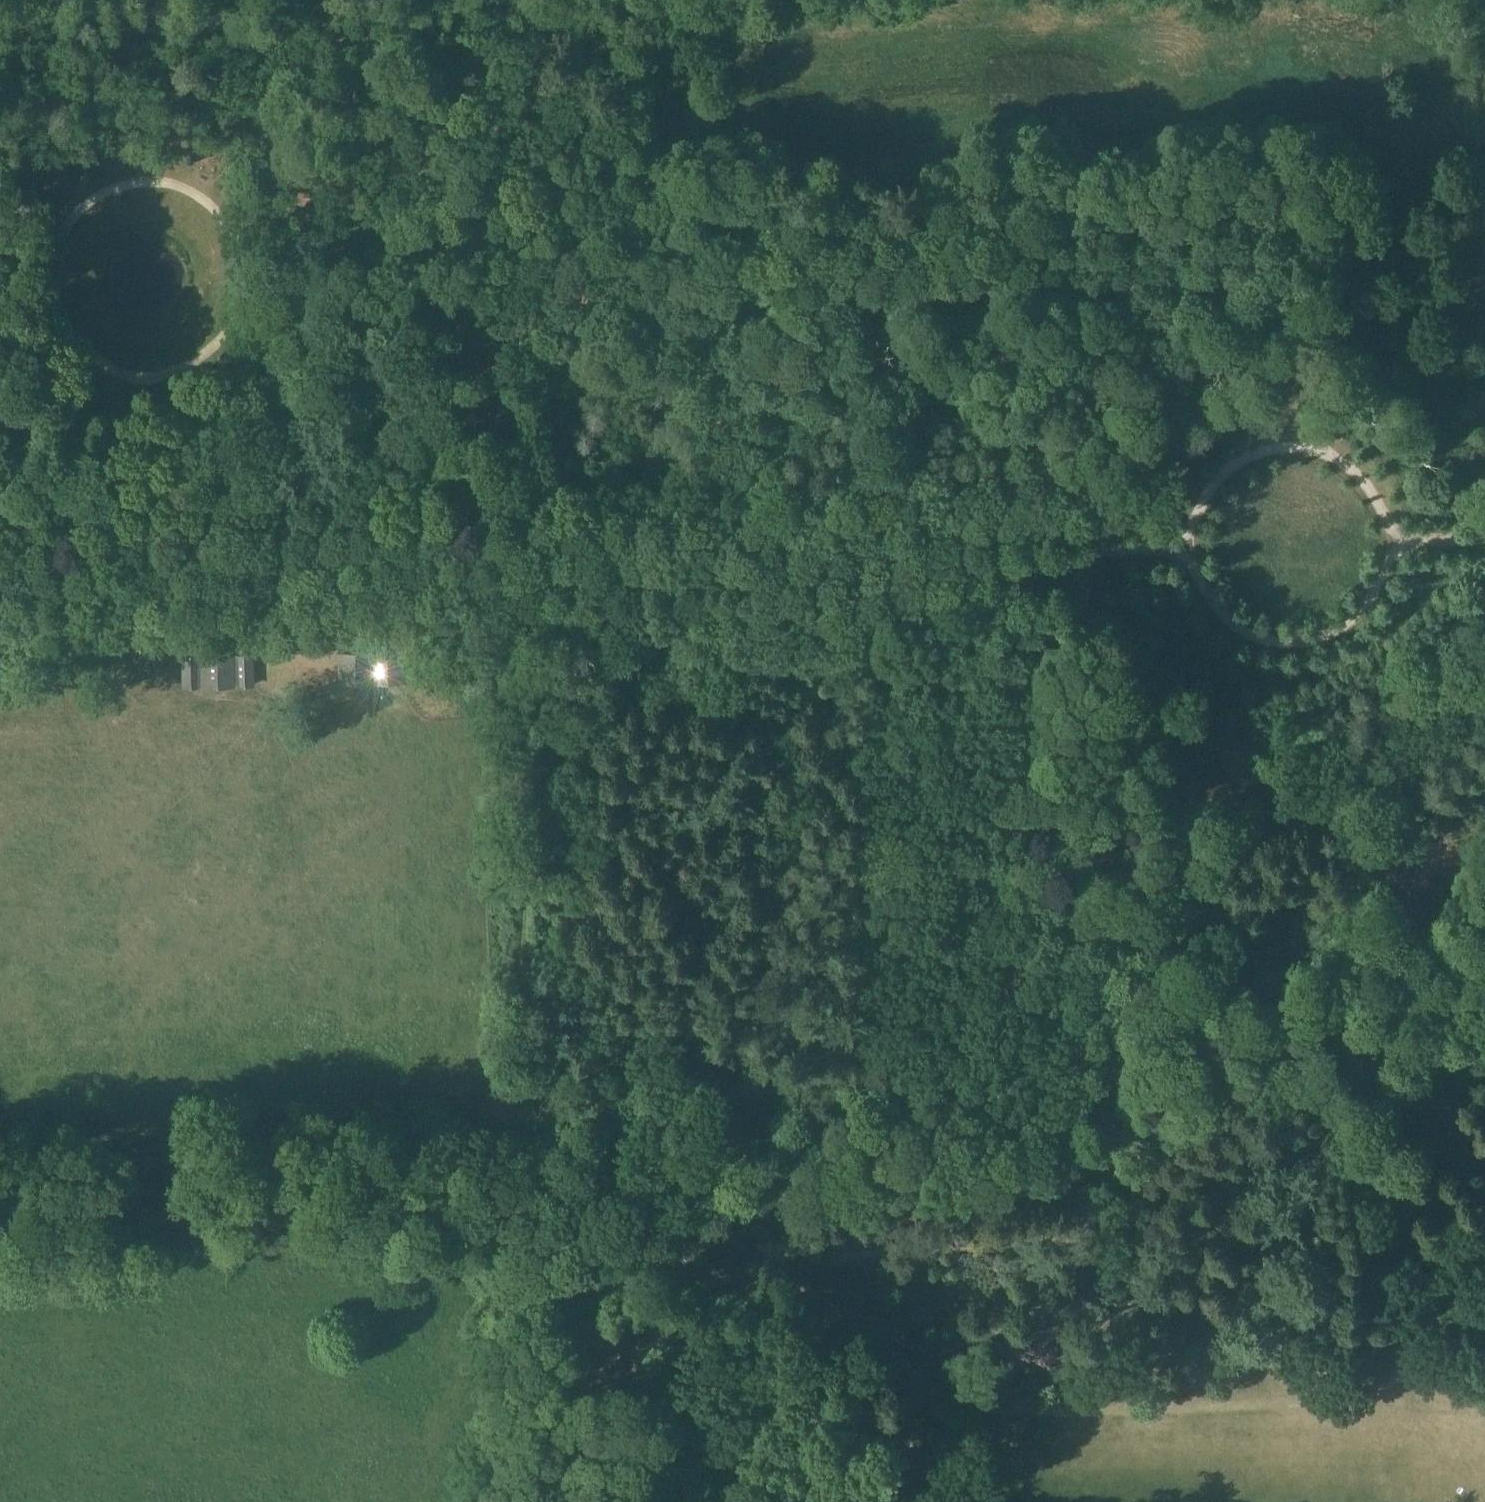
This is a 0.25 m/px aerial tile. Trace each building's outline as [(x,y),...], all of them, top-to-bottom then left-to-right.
[(341,681),(405,680),(405,652),(340,653),(341,681)] [(185,685),(253,683),(252,655),(184,657),(185,685)]
